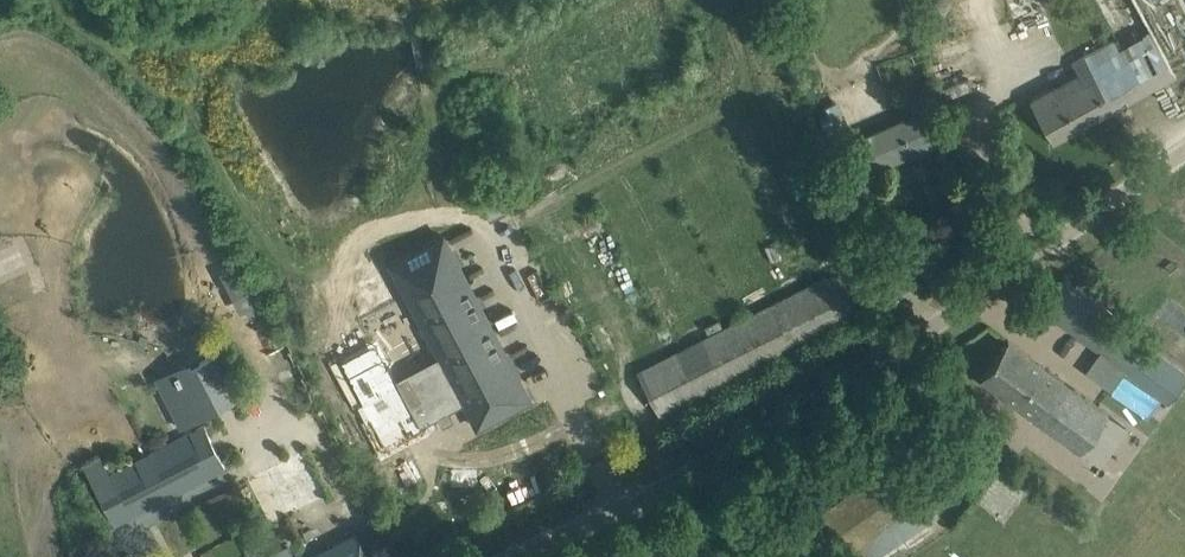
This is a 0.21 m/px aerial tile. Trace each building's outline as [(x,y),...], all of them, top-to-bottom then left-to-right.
[(1053,32),(1042,0),(1005,0),(1020,44),(1053,32)] [(1054,86),(1032,98),(1043,119),(1055,140),(1175,73),(1151,30),(1118,48),(1113,39),(1073,61),(1079,72),(1082,78),(1058,92),(1054,86)] [(827,138),(847,181),(868,171),(849,129),(838,102),(816,111),(827,138)] [(861,136),(875,168),(948,137),(934,104),(861,136)] [(950,178),(981,236),(998,227),(967,169),(950,178)] [(442,235),(390,262),(439,355),(397,378),(396,376),(394,377),(419,425),(421,424),(421,423),(438,414),(442,422),(451,418),(447,409),(463,400),(475,422),(477,426),(529,398),(442,235)] [(953,258),(943,243),(916,261),(925,276),(953,258)] [(839,269),(636,370),(648,393),(658,414),(861,312),(850,291),(839,269)] [(1060,323),(1100,353),(1086,372),(1111,390),(1125,371),(1168,403),(1184,380),(1184,365),(1083,291),(1064,277),(1041,309),(1060,323)] [(1008,339),(980,377),(1100,466),(1128,427),(1107,412),(1008,339)] [(198,420),(238,399),(214,353),(174,373),(198,420)] [(366,364),(346,374),(360,401),(353,405),(360,418),(367,414),(383,444),(400,435),(400,437),(420,427),(419,425),(394,377),(385,360),(368,368),(366,364)] [(99,453),(83,462),(115,523),(225,466),(202,423),(109,472),(99,453)] [(900,459),(817,515),(846,556),(871,556),(938,512),(927,496),(973,465),(958,442),(911,474),(900,459)] [(328,493),(323,485),(305,448),(247,477),(269,522),(328,493)] [(365,552),(364,552),(355,533),(310,556),(368,556),(365,552)] [(266,556),(293,556),(287,546),(266,556)]
